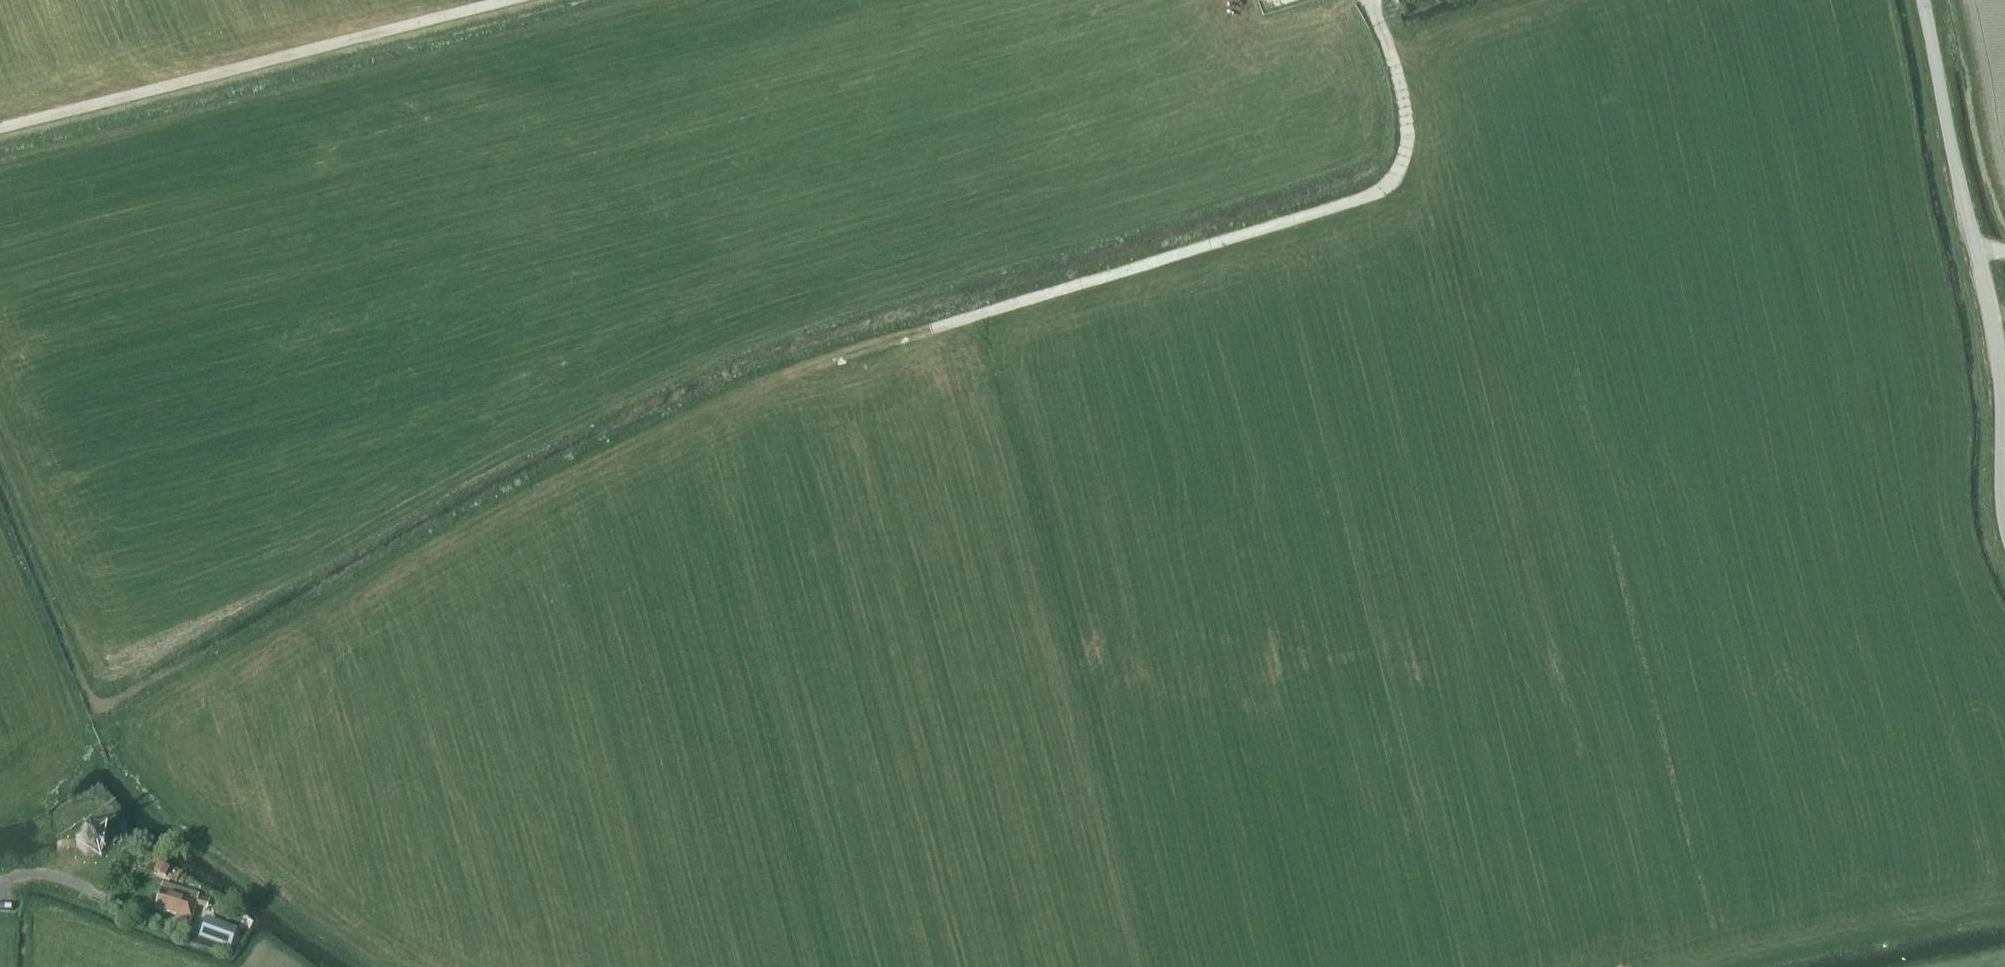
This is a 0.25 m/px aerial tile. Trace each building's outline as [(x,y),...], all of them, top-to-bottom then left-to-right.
[(77,838),(77,845),(78,847),(79,848),(85,854),(87,855),(96,854),(98,853),(103,847),(104,845),(104,843),(103,836),(102,834),(96,829),(94,828),(85,829),(83,830),(78,836),(77,838)] [(165,877),(169,868),(157,863),(153,872),(165,877)] [(207,906),(209,900),(162,884),(154,909),(176,916),(174,921),(189,926),(197,902),(207,906)] [(208,919),(201,938),(228,948),(235,930),(208,919)]
